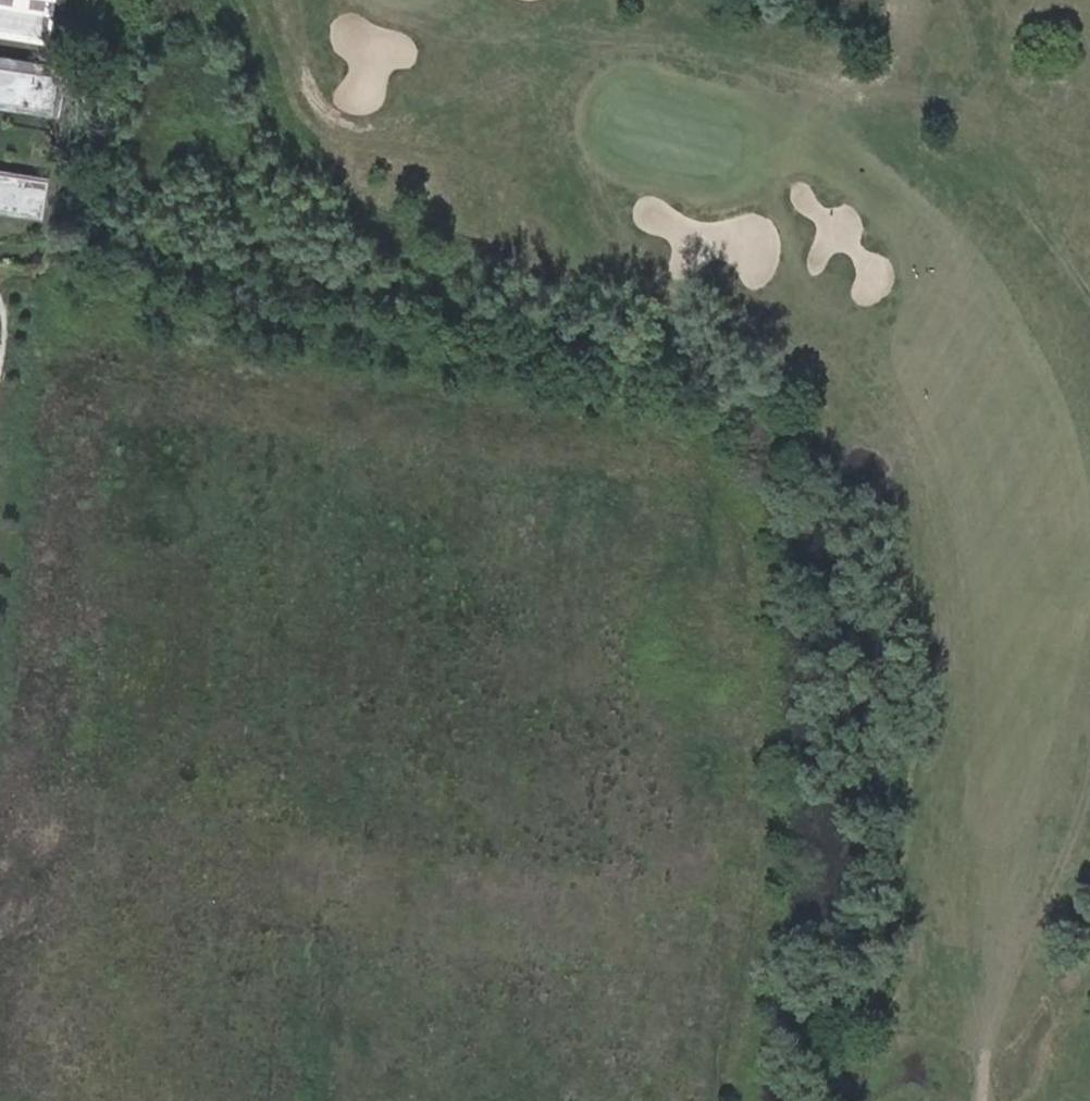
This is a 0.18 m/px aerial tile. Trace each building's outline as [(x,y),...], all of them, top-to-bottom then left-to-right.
[(56,114),(64,64),(0,54),(0,106),(56,114)] [(43,218),(50,178),(0,169),(0,211),(43,218)]
